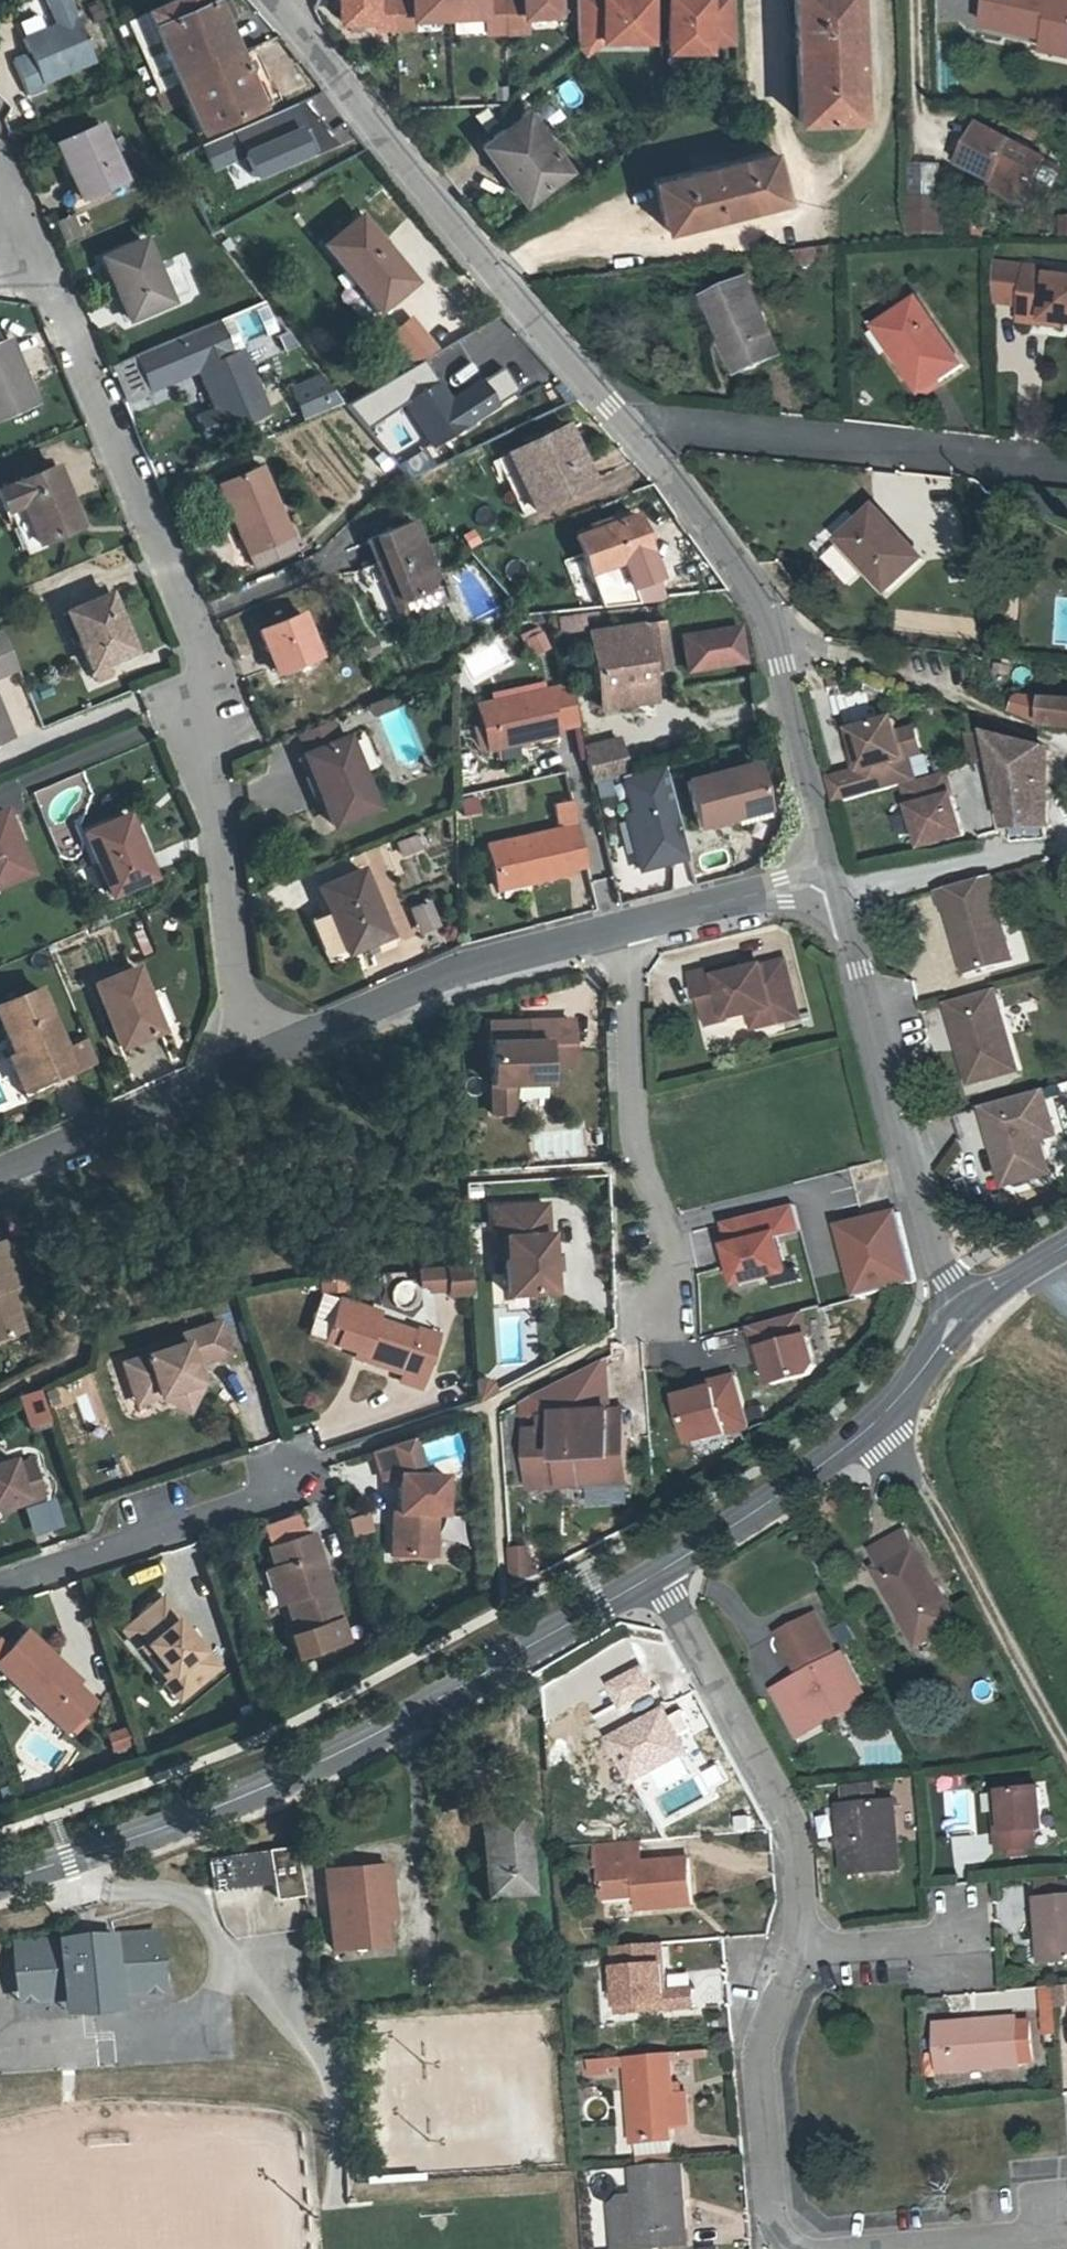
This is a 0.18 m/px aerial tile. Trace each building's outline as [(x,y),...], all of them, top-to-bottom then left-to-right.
[(22,44),(27,57),(12,63),(27,98),(43,91),(40,84),(94,60),(67,0),(45,0),(55,26),(43,31),(44,34),(22,44)] [(211,3),(194,9),(190,0),(174,0),(123,21),(154,90),(233,56),(211,3)] [(384,0),(379,0),(365,1),(365,0),(330,0),(331,23),(365,22),(365,31),(385,30),(384,0)] [(385,30),(404,29),(404,20),(479,16),(479,33),(500,32),(498,0),(384,0),(385,30)] [(500,32),(500,33),(520,32),(519,16),(552,14),(551,11),(551,0),(498,0),(500,32)] [(599,38),(646,36),(645,0),(570,0),(570,45),(576,52),(599,38)] [(731,38),(729,0),(664,0),(667,49),(704,47),(704,40),(731,38)] [(802,118),(866,115),(861,0),(796,0),(802,118)] [(1048,35),(1066,39),(1066,1),(1058,0),(1018,0),(1014,30),(1048,35)] [(21,41),(22,44),(44,34),(43,31),(21,41)] [(1048,35),(1046,48),(1066,51),(1066,39),(1048,35)] [(272,102),(304,88),(281,36),(250,50),(272,102)] [(154,90),(176,142),(256,108),(233,56),(154,90)] [(211,169),(242,156),(251,178),(313,151),(293,105),(201,145),(211,169)] [(525,113),(481,146),(524,203),(568,170),(525,113)] [(100,124),(57,142),(82,198),(124,179),(100,124)] [(962,166),(996,183),(1029,199),(1050,159),(983,125),(962,166)] [(772,148),(652,178),(664,227),(784,196),(772,148)] [(1050,159),(1029,199),(1043,206),(1065,166),(1050,159)] [(917,180),(917,211),(948,212),(948,180),(917,180)] [(1029,199),(996,183),(993,191),(1025,207),(1029,199)] [(71,217),(58,223),(65,238),(78,233),(71,217)] [(328,247),(366,291),(372,285),(388,304),(416,281),(361,218),(328,247)] [(148,242),(107,259),(133,320),(174,303),(148,242)] [(1028,270),(998,264),(997,305),(1022,309),(1028,270)] [(1019,324),(1044,329),(1045,325),(1066,329),(1066,282),(1053,280),(1054,274),(1028,270),(1022,309),(1019,324)] [(707,295),(720,331),(729,327),(745,369),(779,355),(751,278),(707,295)] [(382,310),(388,304),(372,285),(366,291),(382,310)] [(928,317),(886,345),(917,395),(959,367),(928,317)] [(217,410),(199,418),(208,437),(269,409),(241,347),(233,350),(221,323),(141,359),(154,387),(198,367),(217,410)] [(736,372),(745,369),(729,327),(720,331),(736,372)] [(37,407),(9,346),(0,350),(0,348),(0,422),(37,407)] [(475,414),(490,405),(501,398),(487,375),(454,396),(427,354),(389,375),(404,399),(408,397),(435,439),(475,414)] [(110,369),(130,408),(151,397),(131,358),(110,369)] [(321,376),(292,388),(307,419),(344,404),(321,376)] [(490,405),(475,414),(485,430),(498,421),(490,405)] [(565,423),(520,444),(547,499),(592,477),(565,423)] [(547,499),(520,444),(507,450),(535,505),(547,499)] [(265,466),(221,485),(251,552),(253,551),(292,535),(295,533),(265,466)] [(13,521),(19,518),(29,514),(43,546),(84,528),(58,471),(1,496),(13,521)] [(864,509),(833,541),(882,591),(913,560),(864,509)] [(34,550),(43,546),(29,514),(19,518),(34,550)] [(372,539),(408,616),(458,593),(452,580),(447,582),(417,518),(372,539)] [(635,518),(575,535),(587,574),(647,556),(635,518)] [(292,535),(253,551),(258,565),(298,548),(292,535)] [(115,594),(73,613),(97,669),(115,661),(140,651),(115,594)] [(326,658),(324,653),(305,611),(264,627),(284,674),(326,658)] [(582,614),(558,618),(560,635),(585,631),(582,614)] [(659,622),(587,634),(600,705),(650,696),(646,668),(666,664),(659,622)] [(742,661),(738,629),(680,637),(685,670),(742,661)] [(524,640),(532,659),(551,651),(542,632),(524,640)] [(22,669),(6,634),(0,636),(0,678),(22,669)] [(371,653),(386,646),(380,634),(365,641),(371,653)] [(458,651),(471,683),(515,666),(502,634),(458,651)] [(115,661),(97,669),(103,682),(121,674),(115,661)] [(575,719),(566,684),(475,701),(477,723),(475,724),(479,744),(553,729),(553,725),(575,719)] [(405,694),(370,704),(391,776),(426,766),(405,694)] [(1021,699),(1017,702),(1015,713),(1055,725),(1066,727),(1066,701),(1021,699)] [(17,738),(0,700),(0,746),(17,738)] [(860,770),(867,796),(908,783),(920,779),(912,754),(907,755),(897,717),(855,729),(866,768),(860,770)] [(344,742),(336,719),(303,732),(311,756),(308,757),(333,826),(376,809),(350,740),(344,742)] [(993,757),(988,735),(973,738),(978,761),(993,757)] [(988,735),(993,757),(1008,828),(1044,827),(1042,747),(991,735),(988,735)] [(590,784),(625,777),(617,742),(582,749),(590,784)] [(638,874),(688,862),(665,768),(615,780),(638,874)] [(771,821),(759,768),(693,786),(702,831),(738,825),(738,828),(771,821)] [(867,796),(860,770),(831,776),(839,804),(867,796)] [(969,833),(950,770),(920,779),(908,783),(927,847),(969,833)] [(558,864),(581,859),(566,793),(543,798),(550,824),(478,840),(485,872),(516,865),(518,877),(558,867),(558,864)] [(36,874),(9,811),(0,815),(0,890),(36,874)] [(133,811),(92,829),(118,889),(159,871),(133,811)] [(403,858),(424,849),(418,835),(397,844),(403,858)] [(516,865),(485,872),(488,884),(518,877),(516,865)] [(384,937),(359,871),(319,887),(342,954),(384,937)] [(968,937),(977,968),(1016,957),(998,890),(1000,890),(996,872),(944,889),(949,909),(953,908),(961,938),(968,937)] [(409,909),(420,936),(442,927),(431,900),(409,909)] [(970,970),(977,968),(968,937),(961,938),(970,970)] [(714,966),(688,973),(694,997),(698,996),(704,1021),(747,1010),(769,1004),(773,1019),(797,1013),(782,956),(735,968),(716,974),(714,966)] [(733,961),(714,966),(716,974),(735,968),(733,961)] [(169,1027),(144,966),(101,984),(127,1045),(169,1027)] [(83,1065),(82,1064),(47,985),(4,1006),(26,1052),(19,1055),(37,1095),(67,1081),(64,1074),(83,1065)] [(974,1079),(1022,1065),(998,986),(951,999),(974,1079)] [(769,1004),(747,1010),(751,1025),(773,1019),(769,1004)] [(570,1007),(528,1009),(529,1029),(487,1031),(489,1104),(510,1103),(509,1074),(546,1072),(546,1056),(572,1054),(570,1007)] [(1040,1123),(1056,1119),(1047,1085),(985,1102),(1007,1180),(1052,1168),(1043,1135),(1040,1123)] [(1040,1123),(1043,1135),(1059,1130),(1056,1119),(1040,1123)] [(545,1196),(491,1200),(493,1231),(503,1231),(507,1289),(554,1286),(551,1250),(549,1226),(547,1227),(545,1196)] [(724,1243),(717,1245),(728,1287),(784,1273),(774,1236),(799,1230),(793,1204),(719,1223),(724,1243)] [(893,1209),(832,1224),(850,1296),(911,1281),(893,1209)] [(503,1231),(493,1231),(494,1249),(503,1248),(503,1231)] [(23,1286),(8,1240),(3,1242),(0,1243),(0,1340),(31,1330),(22,1303),(18,1301),(13,1289),(23,1286)] [(559,1249),(551,1250),(552,1263),(560,1262),(559,1249)] [(469,1263),(447,1264),(449,1289),(471,1289),(469,1263)] [(411,1312),(422,1289),(401,1280),(390,1302),(411,1312)] [(28,1301),(23,1286),(13,1289),(18,1301),(22,1303),(28,1301)] [(369,1349),(366,1355),(405,1371),(402,1379),(422,1387),(443,1336),(422,1327),(421,1331),(383,1316),(386,1309),(346,1292),(336,1318),(346,1322),(340,1337),(360,1345),(369,1349)] [(812,1368),(797,1316),(747,1330),(754,1354),(760,1352),(770,1388),(807,1377),(812,1368)] [(346,1322),(336,1318),(330,1333),(340,1337),(346,1322)] [(160,1383),(164,1393),(194,1409),(209,1378),(203,1361),(234,1350),(223,1319),(186,1331),(190,1339),(127,1360),(138,1390),(160,1383)] [(369,1349),(360,1345),(358,1352),(366,1355),(369,1349)] [(741,1419),(727,1368),(703,1375),(705,1381),(669,1391),(682,1435),(741,1419)] [(475,1381),(476,1399),(495,1398),(494,1379),(475,1381)] [(160,1383),(138,1390),(141,1401),(164,1393),(160,1383)] [(95,1390),(74,1396),(84,1434),(105,1428),(95,1390)] [(39,1391),(17,1398),(29,1434),(50,1426),(39,1391)] [(612,1409),(548,1415),(549,1427),(563,1426),(567,1478),(631,1473),(627,1420),(612,1421),(612,1409)] [(535,1482),(566,1479),(562,1429),(548,1430),(548,1427),(531,1429),(535,1482)] [(415,1437),(377,1449),(386,1476),(402,1477),(402,1474),(422,1474),(413,1447),(418,1446),(415,1437)] [(29,1496),(47,1491),(36,1454),(19,1459),(17,1453),(0,1458),(0,1499),(9,1497),(27,1491),(29,1496)] [(399,1522),(393,1522),(392,1554),(436,1556),(438,1514),(448,1514),(449,1476),(422,1474),(402,1474),(402,1477),(400,1512),(399,1522)] [(27,1491),(9,1497),(10,1502),(29,1496),(27,1491)] [(370,1512),(349,1516),(352,1535),(373,1531),(370,1512)] [(279,1563),(291,1598),(301,1629),(346,1614),(317,1529),(273,1543),(279,1563)] [(949,1644),(941,1629),(954,1622),(903,1531),(865,1553),(881,1580),(876,1583),(912,1646),(924,1639),(932,1653),(949,1644)] [(532,1543),(507,1550),(517,1591),(542,1585),(532,1543)] [(291,1598),(279,1563),(271,1565),(283,1601),(291,1598)] [(180,1672),(194,1689),(225,1662),(167,1593),(127,1627),(141,1643),(144,1641),(174,1676),(180,1672)] [(353,1637),(346,1614),(301,1629),(296,1630),(303,1653),(353,1637)] [(797,1666),(800,1672),(818,1663),(815,1657),(827,1650),(807,1615),(771,1634),(791,1669),(797,1666)] [(60,1659),(64,1655),(33,1626),(2,1659),(74,1727),(102,1698),(83,1681),(60,1659)] [(87,1677),(64,1655),(60,1659),(83,1681),(87,1677)] [(800,1672),(766,1691),(789,1738),(857,1701),(832,1655),(818,1663),(800,1672)] [(638,1667),(605,1684),(616,1704),(649,1687),(638,1667)] [(180,1672),(174,1676),(171,1679),(185,1696),(194,1689),(180,1672)] [(653,1709),(598,1741),(622,1785),(677,1754),(664,1731),(683,1720),(675,1707),(656,1717),(653,1709)] [(596,1746),(562,1763),(588,1816),(622,1799),(596,1746)] [(1029,1783),(993,1786),(997,1827),(987,1828),(988,1849),(1025,1845),(1023,1828),(1032,1827),(1029,1783)] [(983,1787),(987,1828),(997,1827),(993,1786),(983,1787)] [(883,1801),(828,1803),(832,1868),(888,1865),(883,1801)] [(528,1815),(484,1818),(491,1901),(532,1898),(529,1857),(532,1857),(528,1815)] [(642,1888),(644,1903),(681,1901),(678,1858),(632,1861),(631,1840),(582,1844),(585,1864),(589,1865),(591,1893),(624,1889),(642,1888)] [(297,1846),(214,1859),(219,1890),(276,1882),(279,1897),(304,1893),(297,1846)] [(394,1862),(327,1870),(336,1950),(393,1944),(390,1918),(400,1917),(394,1862)] [(625,1905),(644,1903),(642,1888),(624,1889),(625,1905)] [(1030,1896),(1036,1959),(1066,1956),(1066,1892),(1030,1896)] [(112,1933),(113,1923),(62,1927),(63,1936),(64,1946),(82,1944),(112,1941),(112,1933)] [(63,1936),(12,1938),(14,1981),(29,1980),(30,1999),(58,1997),(59,2008),(112,2004),(111,1993),(139,1990),(137,1971),(153,1970),(149,1931),(112,1933),(112,1941),(82,1944),(64,1946),(63,1936)] [(607,1953),(612,2015),(684,2009),(683,1994),(656,1996),(653,1949),(607,1953)] [(153,1970),(137,1971),(139,1990),(154,1988),(153,1970)] [(29,1980),(14,1981),(15,2000),(30,1999),(29,1980)] [(1009,2018),(931,2024),(935,2073),(1012,2066),(1009,2018)] [(622,2063),(629,2141),(669,2136),(668,2121),(680,2120),(677,2090),(665,2091),(663,2058),(622,2063)] [(585,2067),(587,2082),(603,2080),(603,2076),(616,2075),(614,2064),(585,2067)] [(637,2170),(673,2166),(672,2157),(636,2161),(637,2170)] [(631,2170),(634,2199),(638,2244),(686,2240),(679,2165),(673,2166),(637,2170),(631,2170)] [(615,2247),(638,2244),(634,2199),(620,2200),(611,2206),(615,2247)]
